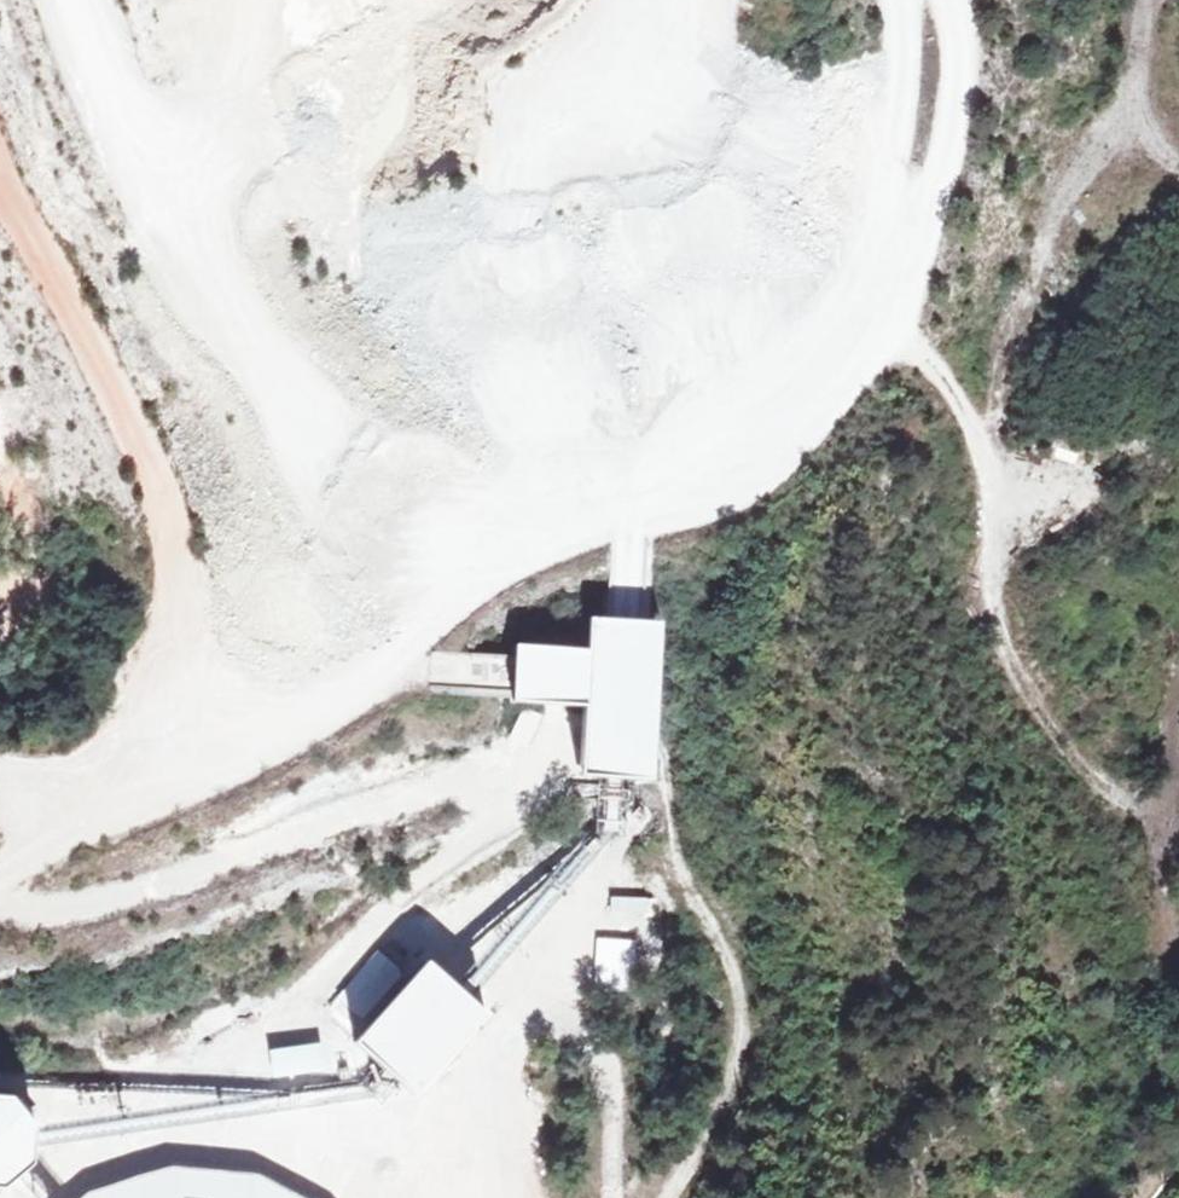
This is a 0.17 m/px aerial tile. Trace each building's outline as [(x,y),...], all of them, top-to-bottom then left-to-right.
[(650,787),(657,629),(583,625),(581,655),(509,652),(506,712),(577,716),(574,784),(650,787)] [(632,994),(632,938),(593,938),(592,994),(632,994)] [(347,1052),(408,1105),(485,1016),(421,961),(405,979),(374,952),(334,999),(368,1028),(347,1052)] [(0,1110),(0,1190),(22,1190),(22,1110),(0,1110)] [(145,1167),(83,1197),(315,1197),(305,1190),(223,1163),(145,1167)]
